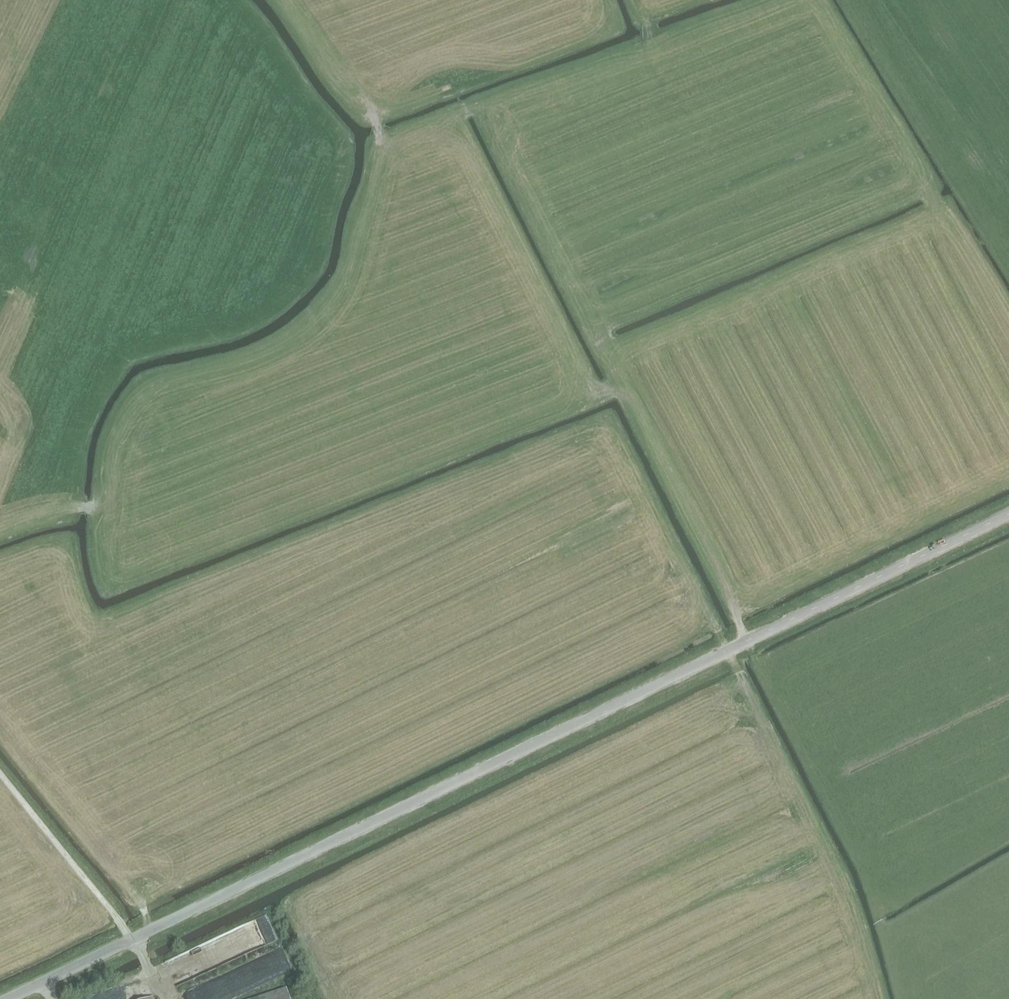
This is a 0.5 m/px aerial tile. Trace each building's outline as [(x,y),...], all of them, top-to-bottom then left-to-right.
[(242,927),(248,943),(252,942),(253,943),(258,941),(260,946),(277,939),(269,916),(242,927)] [(286,988),(251,998),(289,998),(286,988)]
